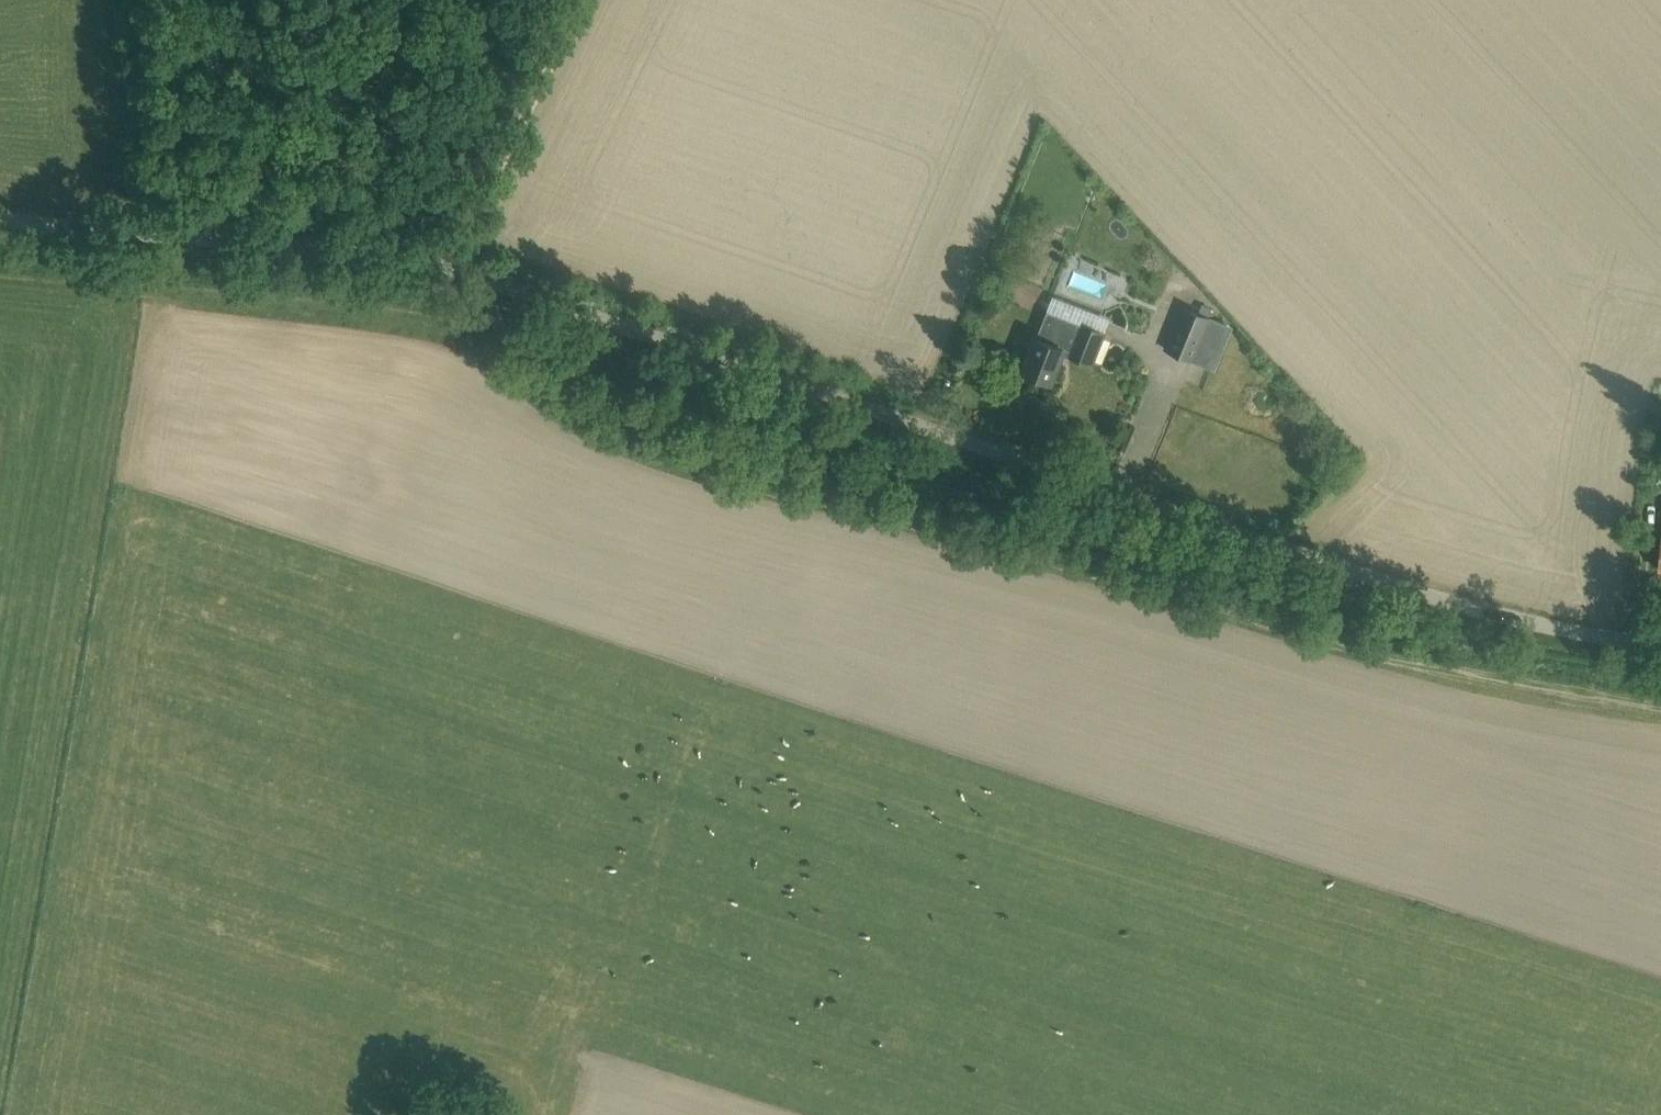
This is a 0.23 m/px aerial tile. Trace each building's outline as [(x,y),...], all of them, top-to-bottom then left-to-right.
[(1052,296),(1045,316),(1024,370),(1037,375),(1035,379),(1048,384),(1050,380),(1052,381),(1064,352),(1093,363),(1110,318),(1052,296)] [(1196,312),(1209,317),(1213,307),(1200,302),(1196,312)] [(1196,312),(1183,306),(1166,348),(1195,360),(1212,318),(1209,317),(1196,312)]
